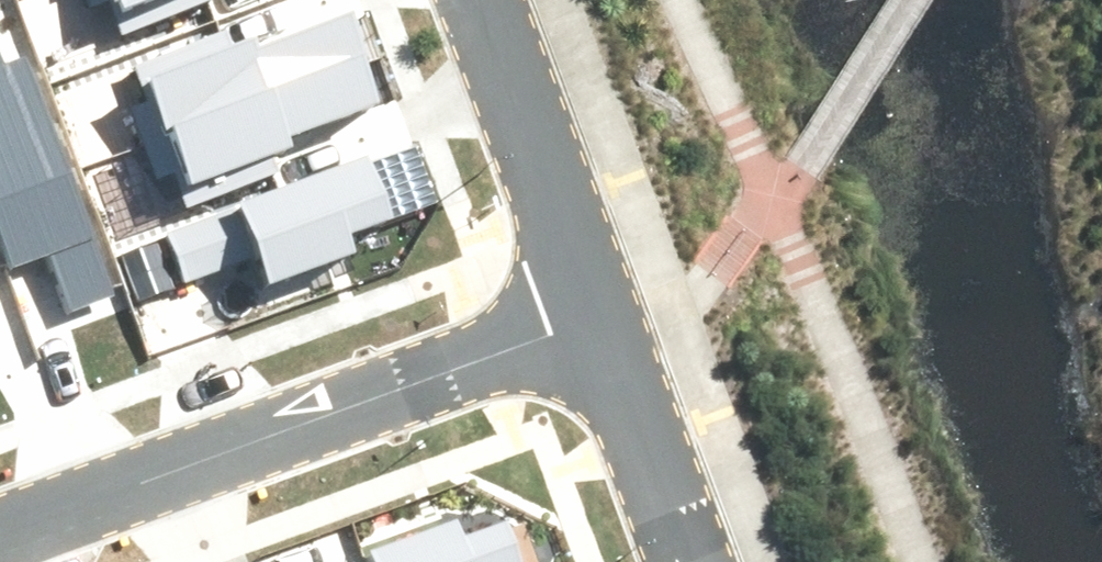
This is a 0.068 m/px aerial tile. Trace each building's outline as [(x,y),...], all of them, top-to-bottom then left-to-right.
[(119,17),(110,21),(115,35),(203,3),(202,0),(112,0),(119,17)] [(18,263),(53,250),(72,304),(119,287),(36,53),(20,59),(0,3),(0,212),(18,263)] [(156,77),(171,125),(360,56),(342,14),(263,44),(260,36),(235,46),(229,29),(135,64),(141,82),(156,77)] [(171,125),(192,185),(184,188),(189,202),(277,170),(271,155),(294,147),(292,140),(379,108),(360,56),(171,125)] [(160,235),(177,286),(257,258),(266,284),(353,253),(346,232),(386,217),(367,162),(160,235)] [(512,527),(472,541),(464,519),(377,550),(381,561),(525,561),(512,527)]
